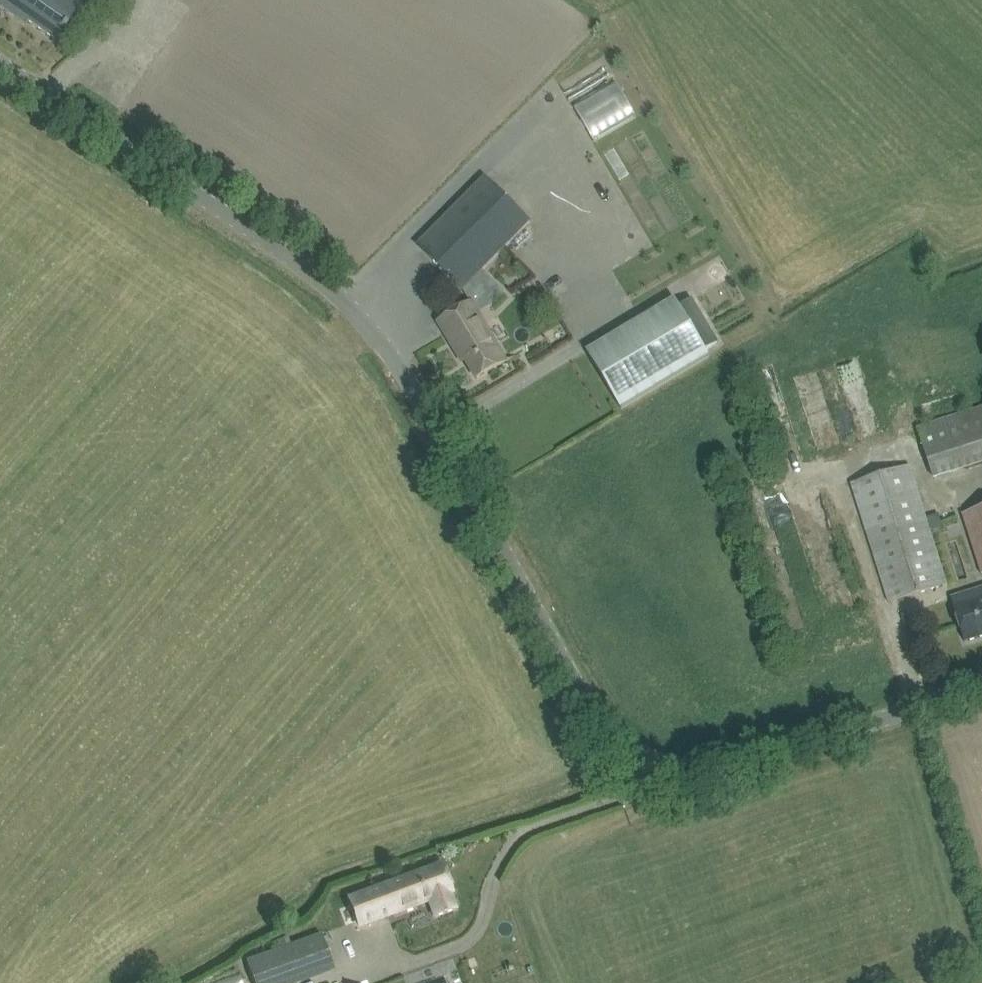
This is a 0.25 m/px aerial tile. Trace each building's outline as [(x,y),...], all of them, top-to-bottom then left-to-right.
[(0,4),(0,5),(15,15),(17,12),(55,39),(63,28),(64,29),(67,25),(65,24),(75,10),(76,11),(83,2),(80,0),(3,0),(0,4)] [(597,140),(637,122),(622,87),(581,106),(597,140)] [(477,379),(494,368),(506,361),(478,313),(491,305),(504,292),(482,270),(530,222),(485,177),(431,231),(417,245),(463,290),(471,303),(439,322),(455,350),(459,348),(477,379)] [(669,302),(642,318),(586,351),(613,398),(621,409),(710,356),(677,302),(675,298),(669,302)] [(919,428),(935,479),(981,464),(981,408),(919,428)] [(926,518),(909,464),(851,483),(889,603),(947,585),(930,532),(928,523),(926,518)] [(963,516),(981,574),(981,510),(963,516)] [(938,514),(926,518),(928,523),(930,532),(942,528),(938,514)] [(954,609),(965,642),(981,637),(981,600),(954,609)] [(357,928),(429,901),(435,917),(455,909),(449,893),(451,892),(441,865),(397,882),(347,901),(357,928)] [(254,965),(260,982),(304,982),(342,970),(331,938),(254,965)]
